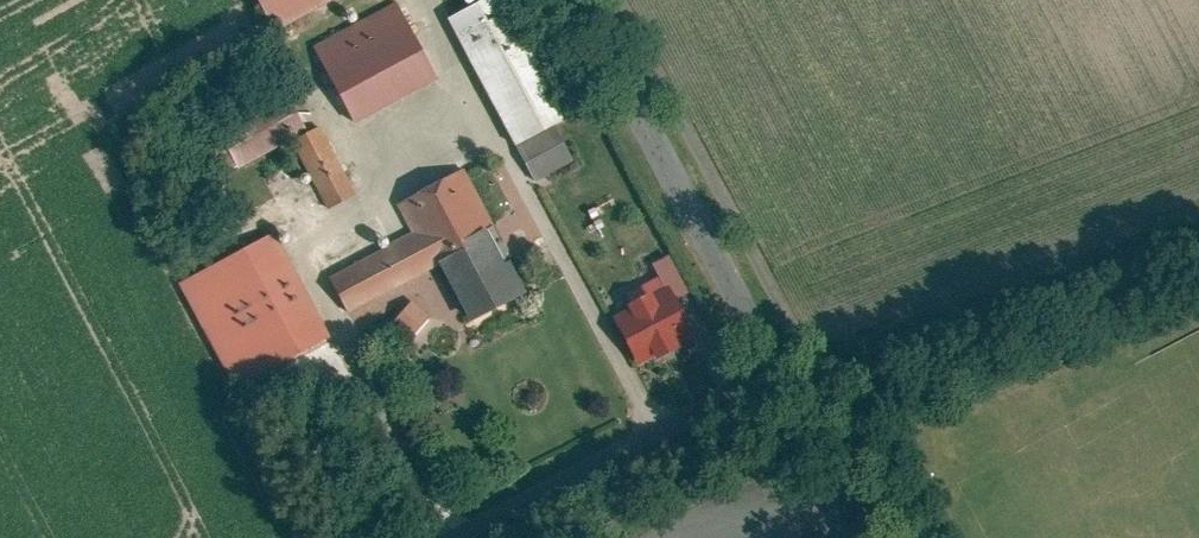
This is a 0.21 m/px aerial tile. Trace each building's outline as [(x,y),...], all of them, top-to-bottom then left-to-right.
[(271,25),(319,0),(258,0),(271,25)] [(313,43),(354,117),(437,71),(398,0),(391,0),(313,43)] [(288,99),(195,151),(211,180),(304,127),(288,99)] [(555,120),(513,143),(533,180),(575,156),(555,120)] [(354,190),(320,124),(291,139),(326,205),(354,190)] [(515,290),(480,225),(490,220),(460,163),(394,199),(411,230),(327,276),(345,310),(431,263),(462,319),(515,290)] [(327,333),(271,230),(178,281),(234,384),(327,333)] [(677,272),(666,252),(649,261),(661,282),(677,272)] [(609,315),(634,361),(689,332),(664,286),(609,315)] [(398,322),(415,337),(435,314),(418,299),(398,322)]
